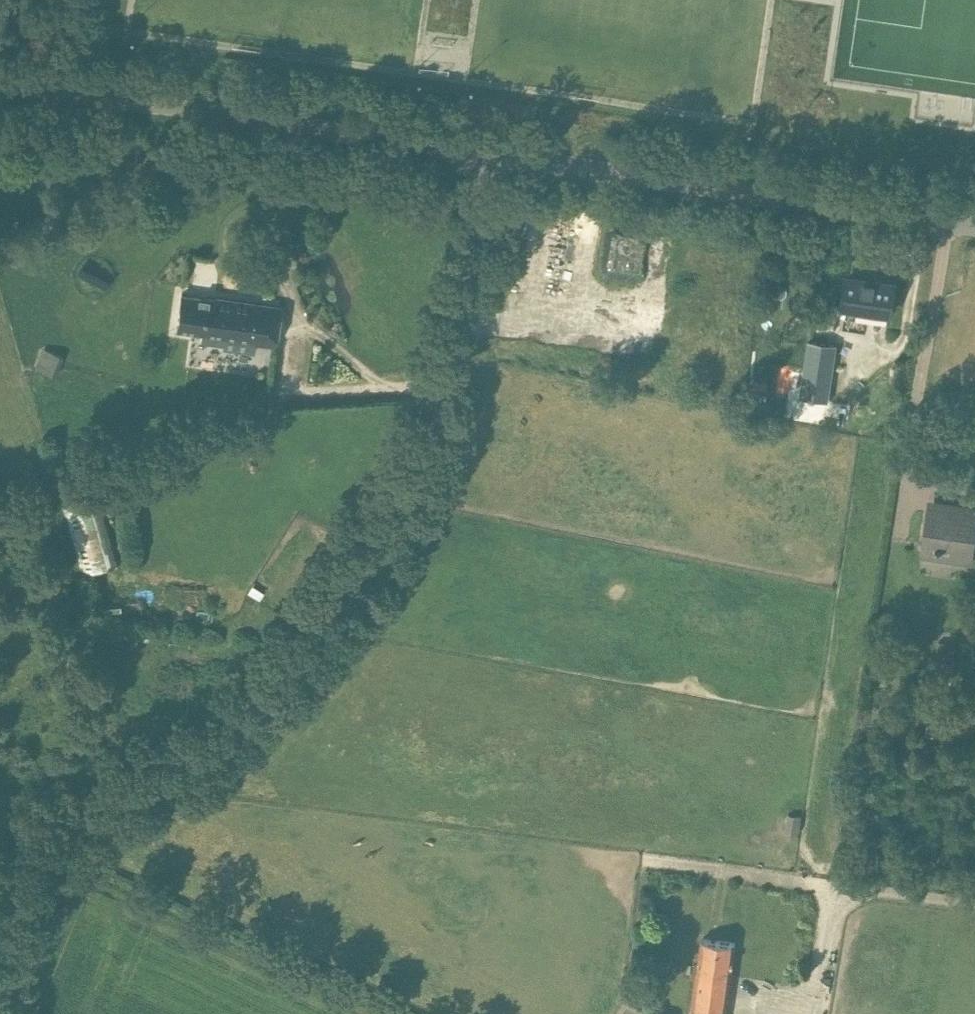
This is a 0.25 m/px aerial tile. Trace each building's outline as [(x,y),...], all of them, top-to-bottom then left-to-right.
[(847,277),(843,297),(842,305),(890,313),(895,283),(875,280),(875,282),(847,277)] [(181,294),(176,328),(202,332),(201,340),(225,343),(226,337),(275,344),(280,306),(215,296),(214,298),(181,294)] [(810,341),(801,396),(829,401),(838,345),(810,341)] [(787,400),(784,419),(824,426),(827,406),(787,400)] [(101,494),(61,505),(81,575),(122,563),(101,494)] [(955,502),(929,498),(923,545),(973,552),(974,538),(974,505),(955,502)] [(800,833),(803,814),(788,812),(785,831),(800,833)] [(700,958),(698,968),(693,1013),(726,1013),(735,942),(702,938),(700,958)]
